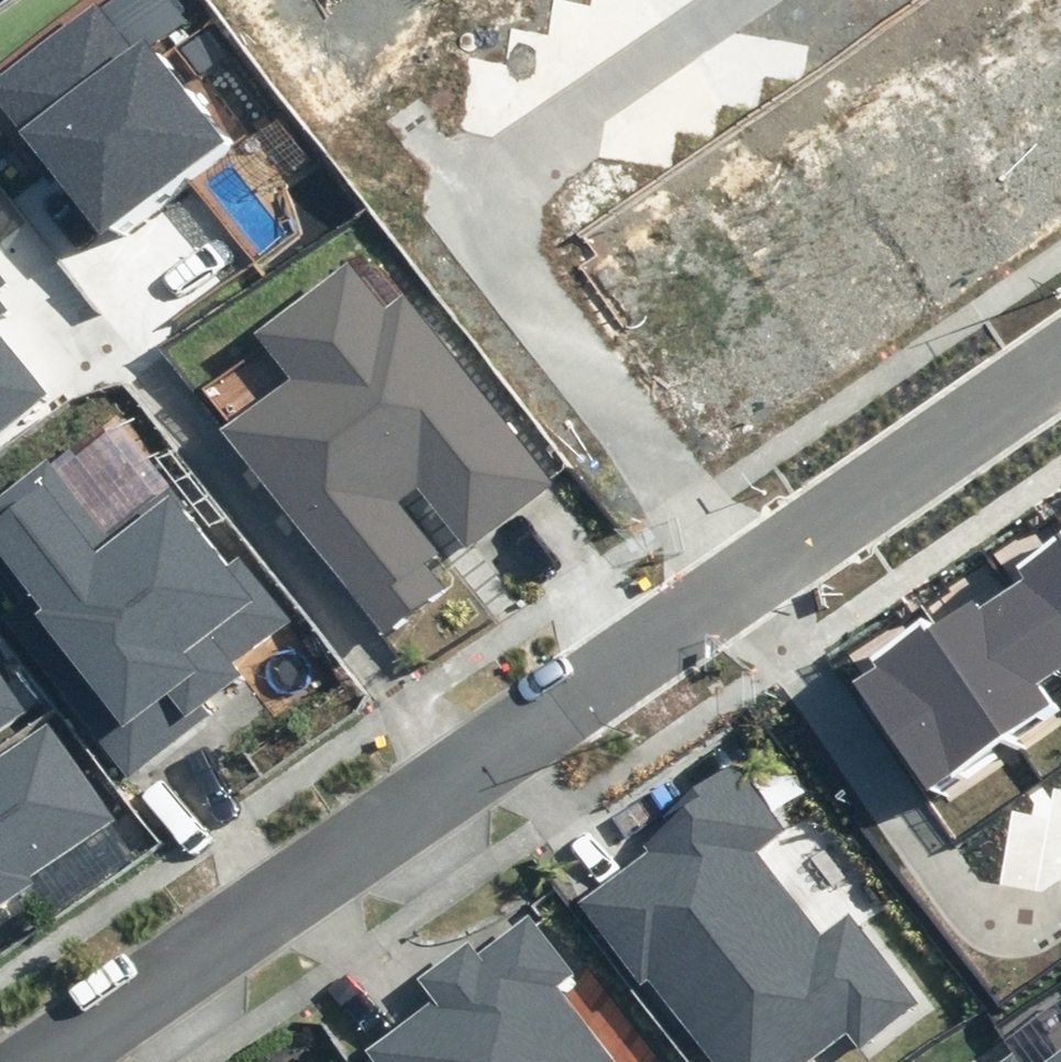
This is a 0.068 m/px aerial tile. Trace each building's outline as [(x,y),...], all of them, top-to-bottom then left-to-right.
[(221,144),(144,41),(133,49),(96,0),(0,71),(0,144),(18,130),(98,236),(221,144)] [(551,484),(404,295),(386,309),(348,261),(253,334),(288,379),(222,430),(382,635),(444,588),(425,564),(439,553),(399,501),(418,487),(467,549),(551,484)] [(9,282),(0,271),(0,289),(9,282)] [(9,311),(0,300),(0,317),(9,311)] [(46,393),(0,335),(0,429),(46,393)] [(46,468),(0,503),(0,572),(32,614),(15,627),(128,773),(210,711),(205,705),(245,675),(236,662),(290,621),(240,556),(226,567),(169,492),(103,542),(46,468)] [(1006,584),(1060,660),(1060,544),(1006,584)] [(1018,739),(1059,710),(1047,694),(1060,684),(1060,660),(1006,584),(979,603),(973,594),(934,622),(1018,739)] [(1018,739),(934,622),(851,680),(933,798),(1018,739)] [(25,709),(0,672),(0,726),(25,709)] [(46,724),(0,754),(0,901),(31,881),(27,875),(110,819),(46,724)] [(580,903),(641,982),(648,977),(713,1061),(806,1061),(847,1031),(859,1047),(916,1003),(848,915),(822,935),(758,851),(786,830),(736,764),(690,789),(639,838),(648,851),(580,903)] [(558,990),(574,977),(528,916),(478,953),(468,940),(416,979),(433,1001),(368,1050),(377,1061),(613,1061),(558,990)] [(1044,1061),(1060,1061),(1060,1049),(1044,1061)]
